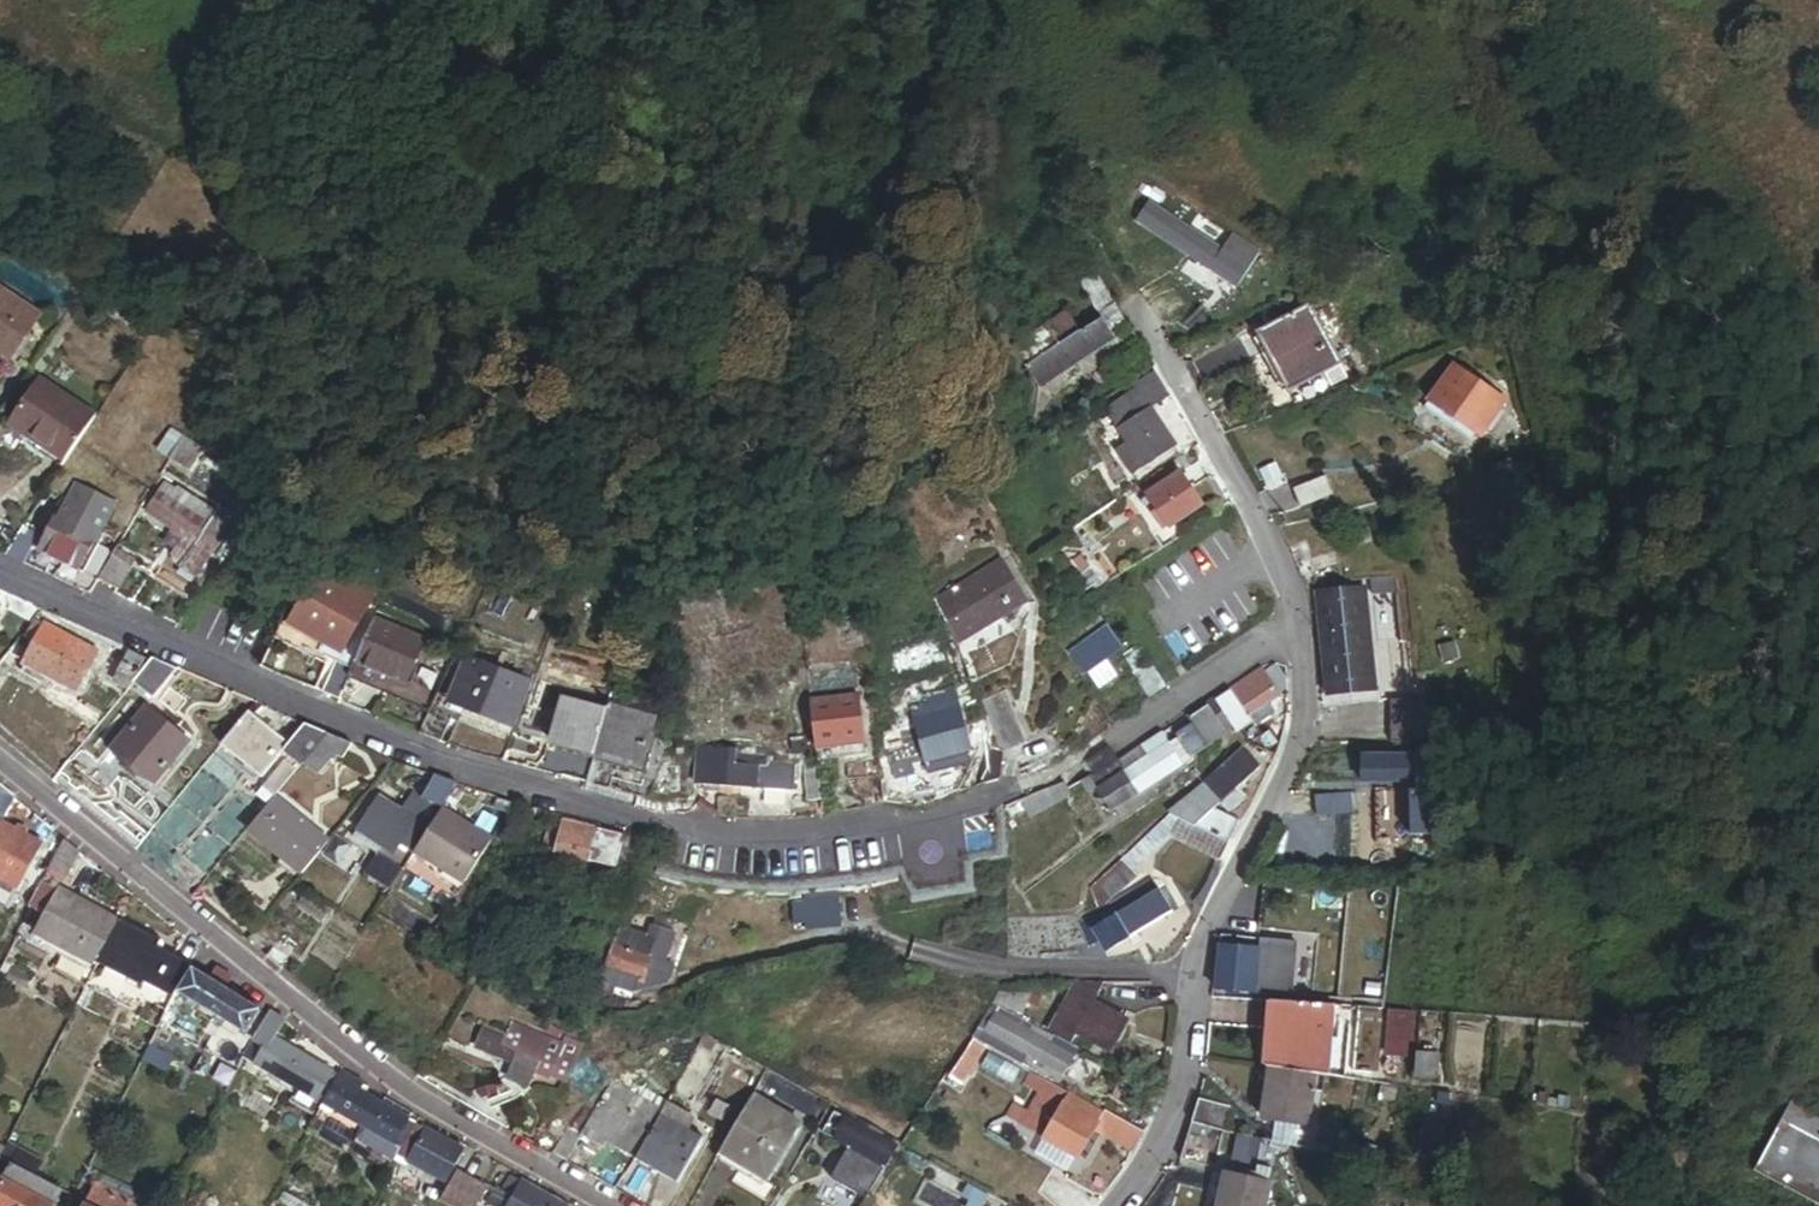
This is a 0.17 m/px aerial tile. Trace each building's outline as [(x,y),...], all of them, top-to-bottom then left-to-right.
[(1184,265),(1196,245),(1175,233),(1163,253),(1184,265)] [(1237,277),(1241,271),(1229,264),(1196,245),(1184,265),(1229,292),(1237,277)] [(1252,279),(1259,267),(1236,253),(1229,264),(1241,271),(1237,277),(1252,285),(1255,280),(1252,279)] [(1120,302),(1099,271),(1082,282),(1103,314),(1120,302)] [(41,311),(0,283),(0,347),(12,355),(41,311)] [(1131,319),(1120,302),(1103,314),(1114,330),(1131,319)] [(1044,383),(1117,334),(1114,330),(1103,314),(1063,340),(1030,362),(1044,383)] [(1030,362),(1063,340),(1050,321),(1017,343),(1030,362)] [(1350,398),(1325,338),(1266,363),(1292,423),(1350,398)] [(1467,436),(1490,400),(1438,366),(1415,401),(1467,436)] [(67,457),(98,410),(45,375),(13,422),(67,457)] [(1174,451),(1148,412),(1165,401),(1150,378),(1125,395),(1127,398),(1095,419),(1134,478),(1174,451)] [(170,459),(183,437),(170,429),(157,452),(170,459)] [(190,471),(203,448),(183,437),(170,459),(190,471)] [(1164,537),(1204,511),(1183,479),(1143,505),(1164,537)] [(205,525),(212,513),(175,492),(174,495),(166,490),(164,493),(158,490),(145,513),(171,529),(211,552),(221,535),(205,525)] [(1328,514),(1321,495),(1288,506),(1293,523),(1328,514)] [(221,535),(230,519),(214,510),(212,513),(205,525),(221,535)] [(84,573),(103,534),(56,511),(37,551),(84,573)] [(196,578),(211,552),(171,529),(168,534),(181,541),(176,549),(188,556),(181,568),(196,578)] [(135,560),(117,549),(112,556),(130,567),(135,560)] [(117,594),(133,569),(130,567),(112,556),(97,582),(117,594)] [(1015,607),(989,565),(932,598),(948,645),(1015,607)] [(812,580),(811,568),(793,570),(794,581),(812,580)] [(363,611),(330,594),(334,587),(316,577),(297,615),(313,623),(329,631),(348,641),(363,611)] [(1396,602),(1394,584),(1368,586),(1371,604),(1396,602)] [(1110,602),(1104,592),(1093,598),(1100,608),(1110,602)] [(1373,699),(1363,597),(1316,600),(1327,703),(1373,699)] [(646,613),(644,600),(626,603),(629,616),(646,613)] [(1122,653),(1090,604),(1051,629),(1069,658),(1071,656),(1084,677),(1103,665),(1122,653)] [(406,682),(424,639),(377,619),(359,663),(406,682)] [(76,691),(97,650),(36,620),(32,625),(27,637),(35,641),(24,664),(76,691)] [(325,640),(329,631),(313,623),(308,631),(325,640)] [(915,646),(911,634),(894,639),(898,651),(915,646)] [(132,684),(144,657),(127,649),(124,654),(114,650),(106,668),(117,673),(114,683),(128,688),(132,684)] [(1167,692),(1139,649),(1124,658),(1135,676),(1132,678),(1149,703),(1167,692)] [(524,708),(535,681),(471,655),(459,687),(478,695),(473,707),(517,725),(524,708)] [(1116,685),(1103,665),(1084,677),(1071,656),(1069,658),(1095,698),(1116,685)] [(156,701),(178,671),(151,660),(132,684),(156,701)] [(338,700),(354,668),(336,660),(320,692),(338,700)] [(1266,677),(1263,672),(1233,691),(1252,720),(1268,709),(1281,701),(1277,694),(1266,677)] [(1286,689),(1276,672),(1266,677),(1277,694),(1286,689)] [(473,707),(478,695),(459,687),(454,699),(473,707)] [(646,718),(652,700),(613,688),(607,705),(646,718)] [(959,755),(942,691),(914,698),(916,709),(897,713),(922,803),(946,797),(958,768),(954,757),(959,755)] [(859,740),(854,692),(806,697),(812,745),(859,740)] [(1253,725),(1232,692),(1218,701),(1230,720),(1239,734),(1253,725)] [(1012,748),(994,695),(968,704),(987,757),(1012,748)] [(601,726),(606,710),(561,699),(558,716),(553,735),(552,739),(569,743),(559,780),(581,787),(593,751),(601,726)] [(1230,720),(1218,701),(1189,719),(1204,742),(1223,729),(1221,726),(1230,720)] [(650,742),(657,721),(646,718),(607,705),(606,710),(601,726),(650,742)] [(441,739),(450,714),(432,706),(419,731),(441,739)] [(1428,749),(1426,706),(1388,708),(1390,751),(1428,749)] [(553,735),(558,716),(524,708),(517,725),(553,735)] [(1257,728),(1274,718),(1268,709),(1252,720),(1257,728)] [(151,786),(186,742),(147,711),(112,754),(151,786)] [(280,762),(289,750),(283,745),(248,714),(222,747),(264,783),(280,762)] [(295,768),(322,735),(299,725),(283,745),(292,750),(284,759),(295,768)] [(642,767),(650,742),(601,726),(593,751),(614,758),(642,767)] [(1195,759),(1175,727),(1129,757),(1106,772),(1126,804),(1195,759)] [(336,760),(349,742),(325,733),(324,735),(299,767),(313,778),(329,757),(336,760)] [(656,772),(665,746),(650,742),(642,767),(656,772)] [(1106,772),(1129,757),(1120,743),(1097,757),(1106,772)] [(792,794),(794,768),(766,765),(766,759),(735,757),(735,753),(698,750),(695,785),(792,794)] [(603,794),(614,758),(593,751),(581,787),(603,794)] [(1241,806),(1232,797),(1258,774),(1242,756),(1203,791),(1201,788),(1168,819),(1187,829),(1229,852),(1242,829),(1226,821),(1241,806)] [(1405,766),(1408,758),(1400,756),(1395,756),(1393,764),(1405,766)] [(1433,805),(1430,766),(1421,767),(1421,758),(1409,758),(1409,766),(1405,766),(1359,769),(1361,792),(1407,789),(1408,806),(1433,805)] [(984,784),(988,761),(970,759),(966,788),(984,784)] [(269,800),(292,771),(280,762),(264,783),(258,790),(269,800)] [(1081,787),(1073,771),(1063,777),(1067,794),(1081,787)] [(1107,785),(1101,775),(1094,779),(1100,789),(1107,785)] [(679,795),(677,777),(653,782),(651,792),(679,795)] [(1067,794),(1063,777),(1031,790),(1038,805),(1067,794)] [(818,802),(816,780),(801,781),(803,803),(818,802)] [(42,847),(2,827),(16,801),(2,789),(0,793),(0,881),(20,891),(42,847)] [(457,810),(465,796),(454,790),(446,804),(457,810)] [(412,820),(400,812),(376,795),(355,825),(391,850),(395,844),(412,820)] [(409,851),(437,809),(412,795),(400,812),(412,820),(395,844),(409,851)] [(321,840),(272,800),(260,816),(244,835),(293,875),(321,840)] [(1356,823),(1354,804),(1313,808),(1315,827),(1356,823)] [(462,888),(490,844),(439,812),(411,856),(462,888)] [(549,837),(554,821),(542,817),(537,833),(539,833),(549,837)] [(1148,867),(1172,845),(1187,829),(1168,819),(1094,886),(1113,907),(1152,871),(1148,867)] [(579,866),(590,832),(556,821),(551,837),(549,837),(539,833),(533,851),(579,866)] [(46,846),(55,831),(42,823),(33,837),(46,846)] [(391,850),(355,825),(348,835),(384,860),(391,850)] [(1219,871),(1229,852),(1187,829),(1172,845),(1219,871)] [(605,874),(615,840),(590,832),(579,866),(605,874)] [(63,885),(81,856),(66,843),(47,877),(63,885)] [(387,892),(399,874),(373,858),(362,877),(387,892)] [(48,919),(61,894),(43,885),(30,910),(48,919)] [(1088,937),(1155,895),(1151,887),(1075,935),(1088,956),(1097,950),(1088,937)] [(848,922),(846,888),(793,892),(795,926),(848,922)] [(98,965),(119,923),(61,894),(48,919),(38,940),(96,969),(98,965)] [(1105,961),(1171,919),(1155,895),(1088,937),(1097,950),(1098,949),(1105,961)] [(1410,927),(1411,913),(1392,912),(1391,926),(1410,927)] [(192,966),(158,949),(162,941),(120,920),(119,923),(98,965),(142,987),(145,982),(176,998),(192,966)] [(666,962),(676,932),(654,924),(650,935),(619,925),(601,979),(636,990),(659,983),(666,962)] [(277,969),(297,944),(279,931),(260,955),(277,969)] [(1254,953),(1212,949),(1207,992),(1283,1000),(1290,934),(1257,931),(1254,953)] [(666,982),(672,964),(666,962),(659,983),(666,982)] [(248,1038),(262,1014),(227,993),(236,982),(219,973),(211,984),(196,972),(182,997),(248,1038)] [(1123,1024),(1090,1007),(1102,986),(1074,987),(1046,1035),(1068,1047),(1073,1037),(1106,1056),(1123,1024)] [(1020,1020),(1027,998),(998,1000),(994,1006),(1020,1020)] [(1264,1074),(1307,1077),(1318,1078),(1323,1009),(1260,1004),(1255,1073),(1264,1074)] [(1057,1044),(1006,1016),(992,1008),(970,1036),(1019,1064),(1022,1056),(1065,1081),(1075,1060),(1055,1050),(1057,1044)] [(320,1106),(335,1076),(276,1041),(286,1023),(270,1010),(246,1060),(294,1088),(286,1101),(314,1118),(320,1106)] [(1405,1061),(1408,1015),(1381,1013),(1378,1059),(1405,1061)] [(561,1081),(577,1048),(564,1042),(559,1053),(522,1036),(519,1043),(514,1040),(504,1060),(525,1070),(514,1092),(536,1102),(549,1076),(561,1081)] [(713,1058),(720,1046),(707,1039),(700,1051),(713,1058)] [(960,1087),(982,1052),(971,1045),(949,1081),(960,1087)] [(174,1061),(151,1049),(145,1061),(168,1073),(174,1061)] [(202,1051),(191,1072),(218,1086),(229,1064),(202,1051)] [(1429,1081),(1431,1059),(1409,1057),(1407,1081),(1429,1081)] [(415,1127),(359,1097),(364,1088),(337,1073),(335,1076),(320,1106),(367,1130),(361,1140),(398,1159),(415,1127)] [(1313,1154),(1319,1096),(1307,1095),(1307,1077),(1264,1074),(1259,1126),(1282,1127),(1279,1147),(1293,1150),(1313,1154)] [(1143,1135),(1053,1087),(1051,1091),(1065,1098),(1047,1130),(1040,1143),(1076,1163),(1092,1134),(1132,1156),(1143,1135)] [(632,1162),(658,1118),(610,1089),(604,1099),(588,1089),(548,1155),(564,1165),(580,1139),(602,1152),(606,1146),(632,1162)] [(766,1185),(802,1128),(755,1099),(719,1156),(766,1185)] [(1202,1129),(1209,1111),(1192,1104),(1184,1124),(1202,1129)] [(701,1143),(709,1131),(670,1107),(662,1120),(701,1143)] [(675,1187),(701,1143),(662,1120),(658,1118),(632,1162),(675,1187)] [(1782,1120),(1755,1167),(1818,1203),(1818,1140),(1782,1120)] [(858,1204),(889,1151),(837,1121),(825,1143),(839,1151),(821,1183),(858,1204)] [(1040,1143),(1047,1130),(1031,1121),(1024,1135),(1040,1143)] [(1188,1169),(1202,1129),(1184,1124),(1167,1162),(1188,1169)] [(445,1186),(463,1151),(415,1127),(398,1159),(395,1166),(407,1172),(409,1167),(445,1186)] [(1244,1160),(1252,1136),(1237,1131),(1229,1155),(1244,1160)] [(1286,1184),(1293,1150),(1279,1147),(1254,1141),(1247,1175),(1286,1184)] [(5,1146),(0,1155),(0,1160),(36,1178),(43,1165),(5,1146)] [(155,1201),(89,1170),(83,1183),(93,1188),(85,1205),(153,1205),(155,1201)] [(461,1192),(467,1181),(457,1176),(451,1187),(461,1192)] [(511,1179),(502,1194),(511,1199),(513,1200),(509,1205),(561,1205),(511,1179)] [(1,1181),(0,1184),(0,1205),(48,1205),(1,1181)] [(484,1189),(469,1182),(464,1193),(461,1192),(451,1187),(442,1205),(476,1205),(484,1189)] [(1283,1193),(1242,1183),(1236,1205),(1280,1205),(1283,1193)] [(511,1199),(502,1194),(494,1190),(486,1205),(507,1205),(511,1199)]
